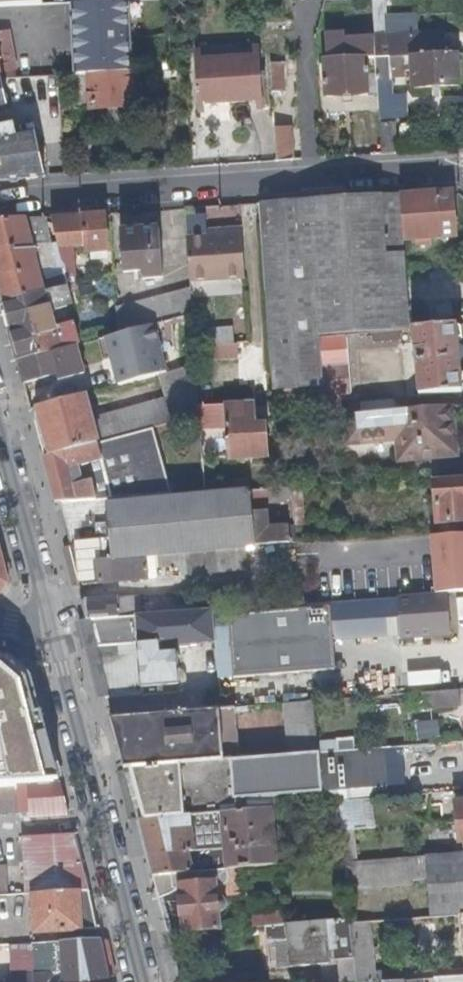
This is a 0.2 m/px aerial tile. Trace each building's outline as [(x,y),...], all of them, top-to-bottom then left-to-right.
[(134,73),(131,2),(75,4),(78,75),(91,75),(134,73)] [(9,33),(0,34),(0,80),(5,80),(20,79),(9,33)] [(446,55),(445,34),(420,35),(377,37),(378,59),(391,59),(412,58),(420,58),(420,56),(446,55)] [(368,61),(367,41),(328,42),(329,56),(329,63),(368,61)] [(461,87),(459,55),(458,54),(446,55),(420,56),(420,58),(421,72),(422,89),(461,87)] [(421,72),(420,58),(412,58),(413,72),(421,72)] [(260,66),(259,59),(201,61),(201,69),(260,66)] [(392,82),(391,59),(378,59),(380,83),(392,82)] [(370,96),(368,61),(329,63),(326,63),(327,83),(328,98),(342,98),(352,97),(370,96)] [(286,91),(284,65),(272,65),(274,92),(286,91)] [(263,101),(260,66),(201,69),(203,104),(263,101)] [(137,109),(136,73),(134,73),(91,75),(92,109),(92,111),(137,109)] [(92,109),(91,75),(78,75),(75,75),(77,109),(92,109)] [(5,80),(0,80),(0,110),(10,107),(5,80)] [(397,153),(396,125),(382,126),(383,155),(397,153)] [(294,160),(292,130),(276,130),(278,162),(294,160)] [(20,180),(48,177),(36,136),(1,144),(0,144),(0,181),(20,180)] [(455,239),(453,192),(402,196),(405,243),(420,242),(431,241),(455,239)] [(405,243),(402,196),(381,197),(385,244),(405,243)] [(390,307),(385,244),(381,197),(339,200),(262,205),(266,262),(270,327),(274,393),(280,393),(325,389),(322,339),(322,337),(392,333),(390,307)] [(109,254),(107,214),(54,218),(60,248),(86,247),(86,255),(109,254)] [(52,246),(47,219),(26,221),(34,249),(52,246)] [(34,249),(26,221),(0,223),(0,282),(6,303),(46,293),(41,277),(34,249)] [(246,279),(243,230),(224,231),(224,237),(209,238),(189,239),(191,282),(246,279)] [(164,277),(162,232),(124,234),(126,275),(147,274),(147,278),(164,277)] [(69,288),(65,271),(41,277),(46,293),(69,288)] [(71,317),(66,298),(70,295),(69,288),(46,293),(55,321),(71,317)] [(194,316),(192,291),(118,312),(119,336),(174,321),(194,316)] [(56,328),(55,321),(46,293),(6,303),(4,305),(19,362),(59,352),(73,348),(77,346),(80,346),(74,325),(58,329),(56,328)] [(458,326),(456,302),(390,307),(392,333),(413,331),(458,326)] [(169,374),(163,353),(175,348),(174,321),(119,336),(107,339),(112,358),(120,387),(160,377),(169,374)] [(460,343),(462,341),(462,331),(459,329),(458,326),(413,331),(420,397),(462,393),(462,377),(460,343)] [(205,330),(207,364),(237,362),(235,328),(205,330)] [(351,396),(347,338),(322,339),(325,389),(326,397),(341,397),(351,396)] [(112,358),(107,339),(100,341),(105,360),(112,358)] [(75,359),(74,353),(73,348),(59,352),(62,362),(75,359)] [(65,373),(62,362),(59,352),(19,362),(25,385),(32,383),(65,373)] [(200,410),(197,367),(169,374),(160,377),(169,409),(174,424),(200,418),(200,410)] [(326,403),(326,397),(325,389),(280,393),(282,408),(304,405),(326,403)] [(97,427),(88,395),(39,408),(51,457),(98,444),(101,443),(97,427)] [(343,417),(341,397),(326,397),(326,403),(327,419),(343,417)] [(407,412),(395,402),(363,404),(364,415),(407,412)] [(270,460),(268,427),(257,428),(256,407),(250,407),(245,404),(235,404),(231,408),(200,410),(200,418),(202,443),(203,464),(223,463),(270,460)] [(455,457),(451,408),(407,412),(364,415),(346,417),(347,438),(349,440),(398,436),(400,461),(455,457)] [(174,424),(169,409),(97,427),(101,443),(149,431),(174,424)] [(109,500),(111,500),(167,495),(149,431),(101,443),(98,444),(103,462),(94,465),(98,482),(93,483),(96,494),(98,501),(109,500)] [(203,464),(202,443),(184,444),(186,476),(204,475),(203,464)] [(84,486),(80,469),(94,465),(103,462),(98,444),(51,457),(45,459),(57,504),(62,504),(90,502),(98,501),(96,494),(93,483),(84,486)] [(98,482),(94,465),(80,469),(84,486),(93,483),(98,482)] [(436,484),(438,526),(462,524),(462,482),(436,484)] [(293,500),(292,487),(280,488),(265,489),(265,492),(266,504),(293,502),(293,500)] [(266,512),(266,504),(265,492),(250,493),(252,513),(266,512)] [(255,548),(252,513),(250,493),(233,495),(177,500),(111,507),(112,516),(116,560),(175,555),(196,553),(214,552),(247,548),(255,548)] [(116,560),(112,516),(111,507),(111,500),(109,500),(98,501),(90,502),(92,528),(94,546),(95,562),(100,562),(116,560)] [(304,513),(303,500),(293,500),(293,502),(294,514),(304,513)] [(92,528),(90,502),(62,504),(69,529),(92,528)] [(290,546),(289,528),(268,529),(266,512),(252,513),(255,548),(290,546)] [(94,546),(92,528),(69,529),(73,547),(94,546)] [(95,562),(94,546),(73,547),(78,564),(95,562)] [(249,571),(247,548),(214,552),(215,559),(217,575),(249,571)] [(215,559),(214,552),(196,553),(196,562),(215,559)] [(217,575),(215,559),(196,562),(196,553),(175,555),(176,567),(186,578),(217,575)] [(150,580),(149,569),(176,567),(175,555),(116,560),(100,562),(102,584),(150,580)] [(102,584),(100,562),(95,562),(78,564),(84,586),(102,584)] [(452,635),(447,593),(398,596),(398,603),(401,635),(401,640),(452,635)] [(191,613),(190,594),(178,595),(179,614),(191,613)] [(145,616),(144,597),(128,598),(82,600),(88,620),(145,616)] [(401,635),(398,603),(333,607),(335,638),(401,635)] [(337,670),(335,638),(333,607),(301,610),(230,615),(234,678),(274,675),(337,670)] [(178,653),(177,642),(217,640),(214,611),(191,613),(179,614),(145,616),(88,620),(102,677),(108,698),(182,692),(179,653),(178,653)] [(16,783),(54,781),(27,676),(9,663),(0,661),(0,784),(16,783)] [(459,694),(421,695),(422,711),(460,710),(459,694)] [(319,753),(314,702),(287,704),(292,755),(319,753)] [(204,742),(201,711),(166,713),(169,748),(170,766),(220,761),(219,742),(204,742)] [(164,748),(161,714),(113,718),(122,752),(164,748)] [(170,766),(169,748),(164,748),(122,752),(127,769),(134,769),(170,766)] [(388,786),(384,748),(319,753),(322,790),(323,792),(388,786)] [(322,790),(319,753),(292,755),(276,756),(220,761),(170,766),(134,769),(147,821),(190,817),(224,814),(271,809),(270,794),(322,790)] [(31,817),(70,813),(61,780),(54,781),(16,783),(19,812),(31,811),(31,817)] [(19,812),(16,783),(0,784),(0,814),(19,812)] [(388,798),(388,786),(323,792),(323,804),(341,802),(353,801),(388,798)] [(323,804),(323,792),(322,790),(270,794),(271,809),(321,804),(323,804)] [(354,820),(353,801),(341,802),(343,821),(354,820)] [(344,833),(343,821),(341,802),(323,804),(321,804),(327,862),(346,860),(346,853),(344,833)] [(455,804),(456,823),(462,823),(462,803),(455,804)] [(277,867),(271,809),(224,814),(227,853),(229,864),(229,872),(277,867)] [(227,853),(224,814),(190,817),(193,855),(205,854),(227,853)] [(193,855),(190,817),(147,821),(140,822),(154,878),(195,875),(193,855)] [(86,880),(73,832),(24,837),(28,882),(86,880)] [(359,862),(358,854),(357,852),(346,853),(346,860),(347,864),(359,862)] [(428,857),(432,900),(433,916),(462,914),(462,854),(428,857)] [(229,872),(229,864),(218,865),(219,873),(229,872)] [(9,890),(9,868),(0,868),(0,891),(9,890)] [(229,905),(227,901),(225,899),(223,899),(220,898),(218,873),(195,875),(154,878),(159,897),(159,899),(164,898),(181,896),(184,935),(223,932),(221,912),(224,912),(225,911),(227,909),(228,907),(229,905)] [(99,930),(91,890),(37,894),(38,933),(81,931),(99,930)] [(175,936),(164,898),(159,899),(169,936),(170,936),(175,936)] [(285,926),(283,913),(257,915),(253,920),(254,929),(261,928),(268,928),(285,926)] [(355,957),(352,924),(352,921),(326,923),(329,959),(355,957)] [(329,959),(326,923),(285,926),(268,928),(268,941),(289,943),(291,969),(324,967),(329,967),(329,959)] [(362,923),(352,924),(355,957),(357,981),(390,981),(392,981),(391,972),(368,974),(362,923)] [(291,969),(289,943),(268,941),(268,928),(261,928),(265,970),(291,969)] [(101,941),(63,943),(66,975),(66,981),(110,981),(101,941)] [(66,975),(63,943),(49,944),(50,976),(66,975)] [(355,957),(329,959),(329,967),(324,967),(325,981),(357,981),(355,957)]
